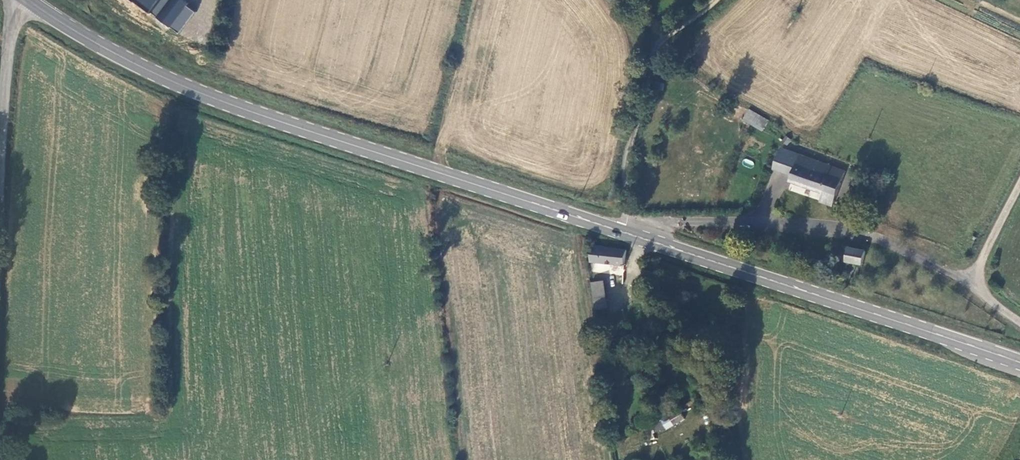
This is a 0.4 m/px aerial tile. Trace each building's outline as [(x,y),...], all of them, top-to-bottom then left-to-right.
[(149,14),(159,0),(130,0),(149,14)] [(149,14),(177,35),(194,12),(177,0),(159,0),(149,14)] [(750,109),(744,119),(752,124),(758,114),(750,109)] [(769,120),(758,114),(752,124),(764,130),(769,120)] [(792,140),(787,136),(783,141),(788,144),(792,140)] [(846,171),(818,161),(800,153),(800,154),(781,147),(774,168),(793,175),(791,181),(824,193),(821,201),(833,206),(846,171)] [(742,165),(752,167),(754,160),(744,159),(742,165)] [(624,265),(626,250),(593,245),(591,261),(624,265)] [(849,247),(846,261),(863,264),(866,250),(849,247)] [(604,281),(592,283),(596,309),(608,307),(604,281)] [(670,300),(662,289),(655,294),(663,305),(670,300)] [(667,427),(668,429),(685,418),(679,409),(662,420),(663,421),(667,427)] [(656,432),(667,427),(663,421),(653,425),(656,432)]
